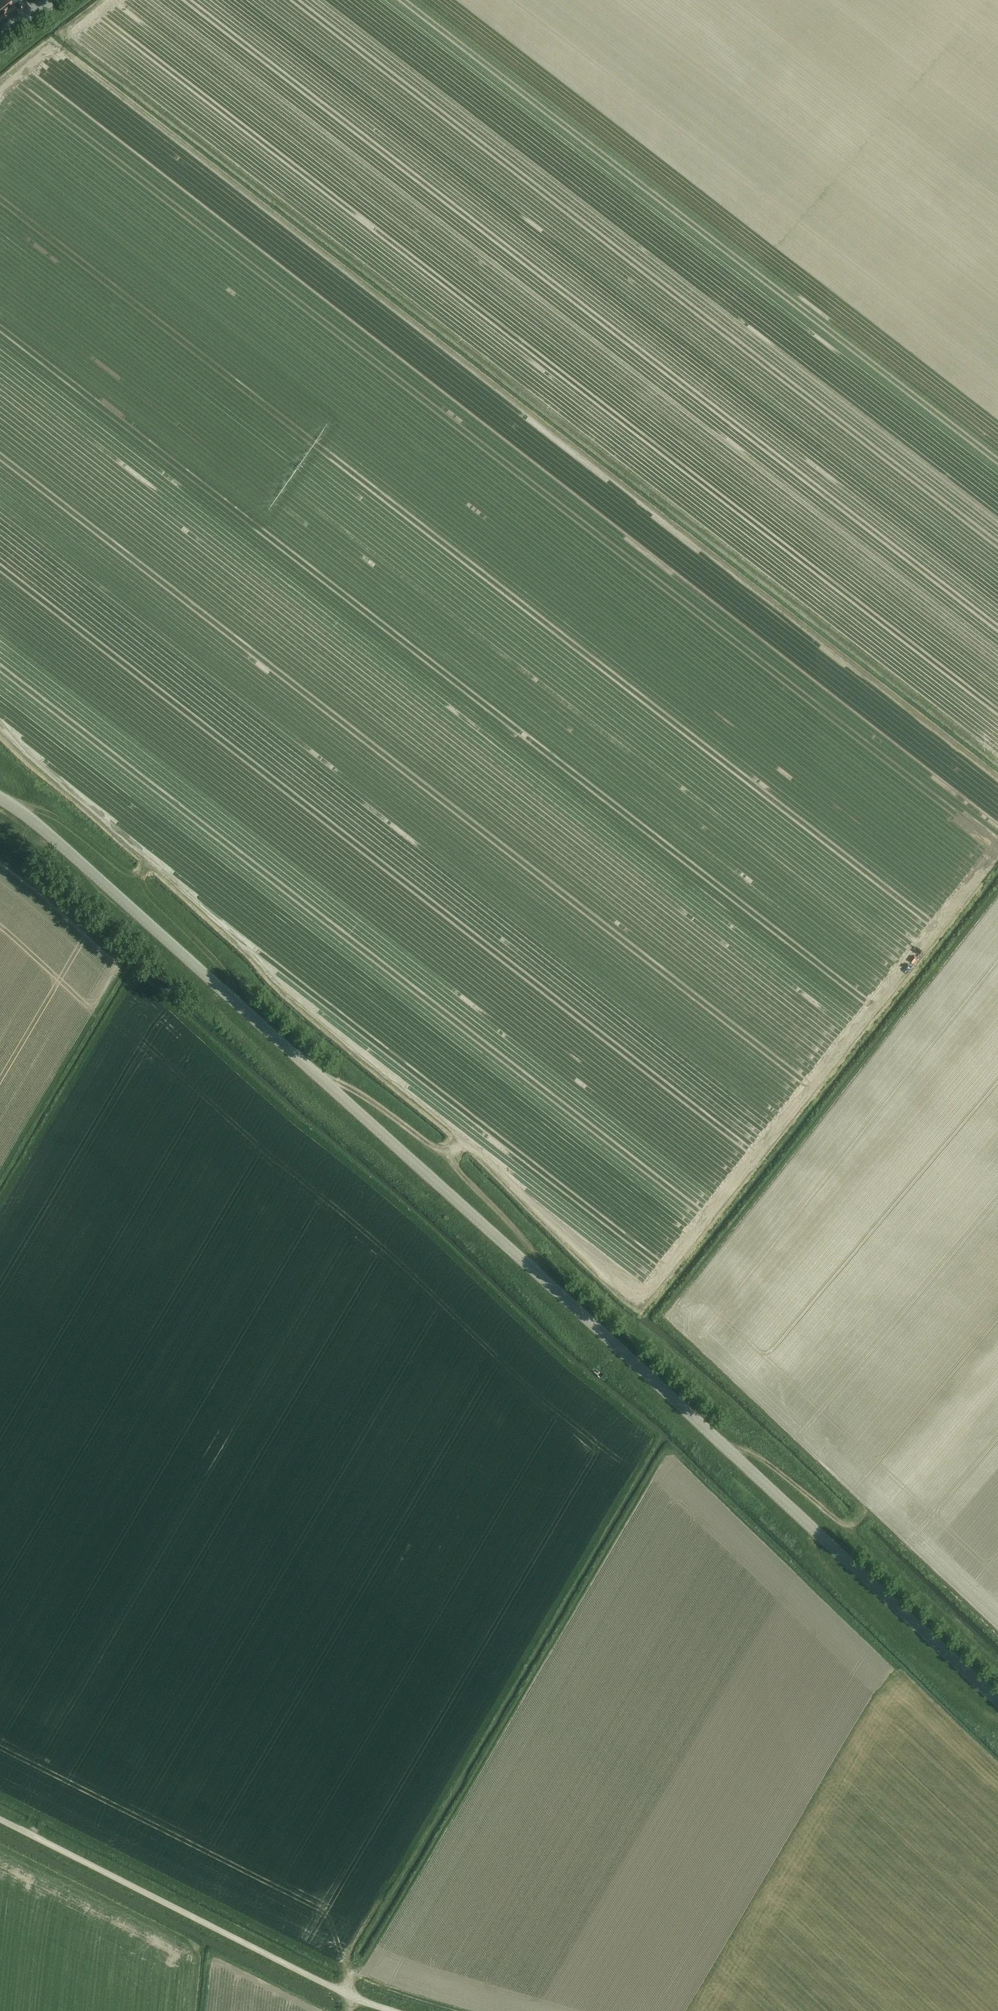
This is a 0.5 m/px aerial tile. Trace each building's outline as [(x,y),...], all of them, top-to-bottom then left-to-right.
[(16,9),(13,6),(19,1),(18,0),(3,0),(0,3),(0,22),(16,9)]
